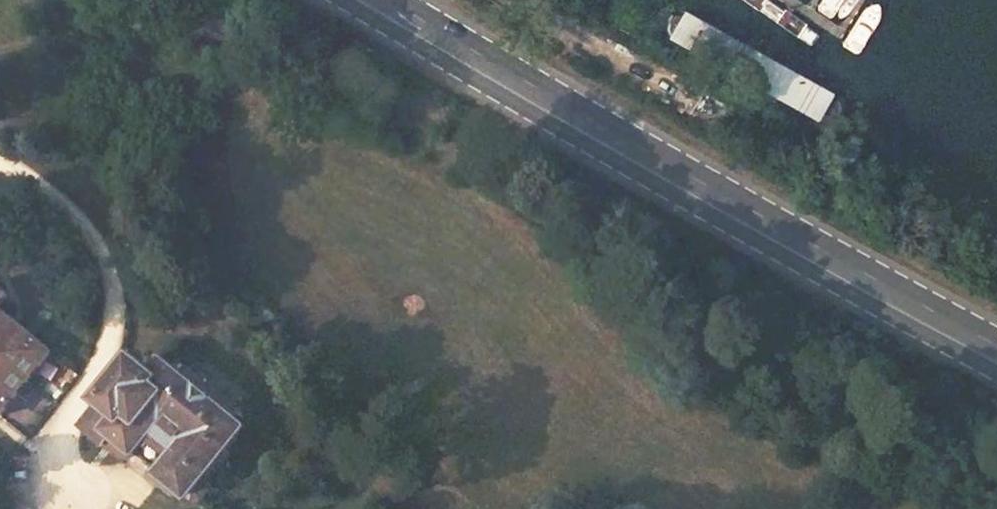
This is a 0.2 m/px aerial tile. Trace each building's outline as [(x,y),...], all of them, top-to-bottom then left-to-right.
[(697,27),(689,48),(724,62),(732,41),(697,27)] [(47,350),(0,311),(0,407),(47,350)] [(153,377),(131,361),(81,427),(114,455),(117,457),(119,457),(123,458),(125,457),(128,456),(131,454),(133,452),(134,449),(189,495),(200,497),(210,483),(208,476),(229,448),(227,443),(239,428),(165,364),(153,377)]
